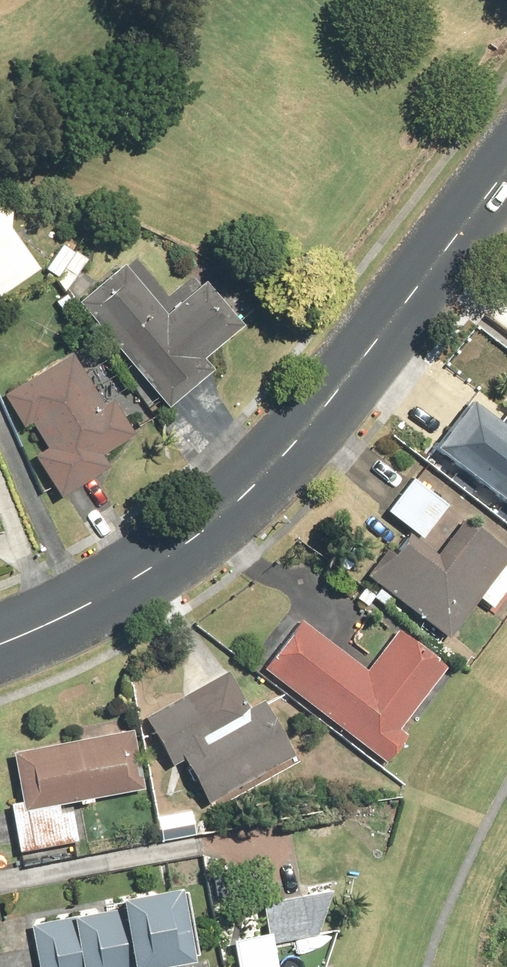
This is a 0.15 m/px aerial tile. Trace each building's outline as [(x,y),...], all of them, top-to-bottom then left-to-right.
[(10,225),(13,211),(0,209),(0,298),(41,271),(10,225)] [(56,281),(66,293),(88,263),(62,245),(45,269),(58,278),(56,281)] [(125,265),(79,303),(168,409),(214,371),(205,361),(244,328),(239,322),(207,283),(167,316),(125,265)] [(34,457),(59,499),(109,469),(102,456),(135,436),(113,400),(104,406),(73,355),(4,396),(23,429),(32,424),(47,449),(34,457)] [(434,450),(506,507),(506,419),(502,426),(471,402),(434,450)] [(415,477),(388,511),(408,527),(421,538),(449,505),(415,477)] [(397,550),(365,575),(449,637),(506,561),(506,550),(465,518),(438,554),(409,533),(397,550)] [(301,619),(263,669),(385,762),(409,731),(402,726),(448,666),(398,628),(367,669),(301,619)] [(184,761),(207,802),(294,755),(264,700),(249,708),(229,670),(144,716),(172,767),(184,761)] [(134,728),(11,750),(21,803),(12,805),(21,852),(79,841),(72,803),(146,790),(134,728)] [(119,897),(121,908),(30,925),(38,966),(156,966),(192,961),(191,956),(198,954),(186,889),(179,891),(178,886),(119,897)] [(274,941),(318,932),(334,889),(261,902),(267,933),(232,939),(237,966),(280,966),(274,941)]
